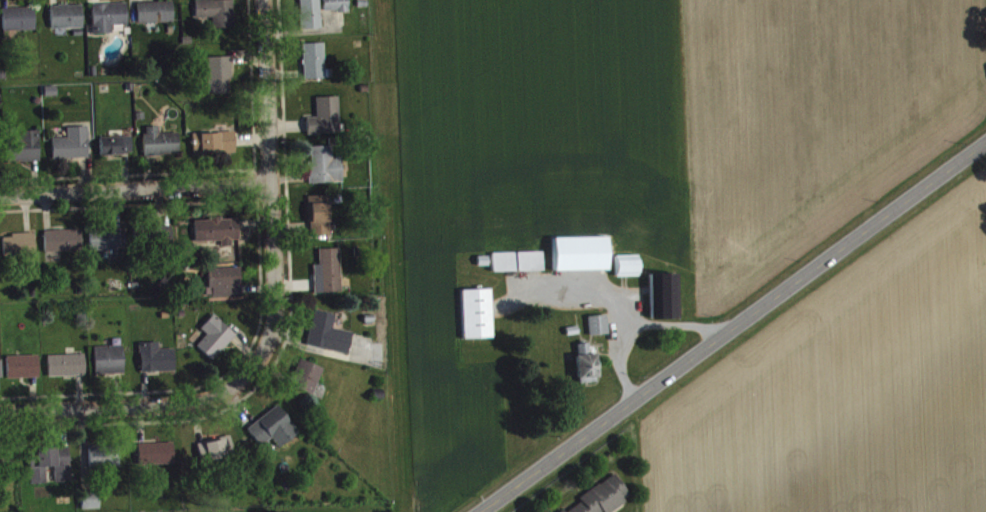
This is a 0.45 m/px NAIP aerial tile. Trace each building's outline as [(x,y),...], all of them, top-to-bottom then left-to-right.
[(325,17),(350,16),(350,0),(324,0),(325,17)] [(302,34),(323,34),(321,1),(301,2),(302,34)] [(235,33),(235,5),(197,5),(197,24),(214,24),(214,33),(235,33)] [(139,28),(175,27),(174,7),(139,8),(139,28)] [(93,9),(94,39),(114,38),(114,31),(128,30),(128,8),(93,9)] [(84,33),(84,10),(52,10),(52,34),(84,33)] [(37,35),(36,12),(4,13),(5,36),(37,35)] [(325,48),(304,49),(306,84),(327,83),(325,48)] [(230,99),(230,84),(234,84),(234,62),(208,62),(208,100),(230,99)] [(308,123),(309,140),(342,139),(340,102),(318,102),(318,122),(308,123)] [(181,160),(180,138),(160,139),(160,131),(145,132),(146,161),(181,160)] [(54,164),(90,163),(89,132),(69,132),(69,142),(54,143),(54,164)] [(41,137),(14,138),(15,168),(42,167),(41,137)] [(195,158),(237,157),(237,137),(194,138),(195,158)] [(102,142),(102,160),(133,159),(133,142),(102,142)] [(334,151),(312,152),(313,189),(344,188),(344,163),(334,163),(334,151)] [(332,240),(331,201),(312,201),(313,241),(332,240)] [(240,245),(240,223),(196,225),(197,248),(223,247),(223,251),(233,251),(233,245),(240,245)] [(126,233),(92,234),(92,255),(126,254),(126,233)] [(83,235),(45,236),(46,257),(83,257),(83,235)] [(39,259),(38,239),(4,240),(5,260),(39,259)] [(555,243),(556,276),(611,275),(610,242),(555,243)] [(344,297),(342,253),(321,254),(322,270),(316,270),(317,299),(344,297)] [(544,257),(494,258),(495,277),(545,276),(544,257)] [(618,282),(641,282),(640,261),(618,261),(618,282)] [(209,302),(243,301),(242,273),(208,274),(209,302)] [(654,325),(681,324),(680,279),(652,279),(654,325)] [(495,343),(493,294),(464,295),(465,344),(495,343)] [(355,338),(335,334),(337,320),(316,316),(309,351),(351,359),(355,338)] [(208,339),(198,351),(214,366),(237,340),(215,319),(202,333),(208,339)] [(591,341),(611,340),(610,320),(591,321),(591,341)] [(161,347),(141,348),(142,378),(177,376),(176,353),(161,354),(161,347)] [(578,350),(579,389),(599,388),(598,349),(578,350)] [(95,351),(96,380),(126,379),(125,351),(95,351)] [(50,361),(50,382),(87,381),(86,359),(50,361)] [(9,383),(41,382),(40,360),(8,361),(9,383)] [(325,373),(302,364),(291,391),(314,400),(325,373)] [(273,443),(281,454),(301,438),(279,410),(249,434),(263,452),(273,443)] [(204,467),(236,460),(232,442),(200,449),(204,467)] [(139,470),(176,469),(175,448),(139,449),(139,470)] [(72,487),(71,453),(30,454),(32,489),(48,489),(48,472),(56,471),(57,487),(72,487)] [(104,473),(121,472),(120,454),(103,456),(104,473)] [(628,508),(626,504),(631,500),(617,479),(580,503),(583,508),(577,511),(622,511),(628,508)] [(84,511),(101,511),(100,497),(83,498),(84,511)]
